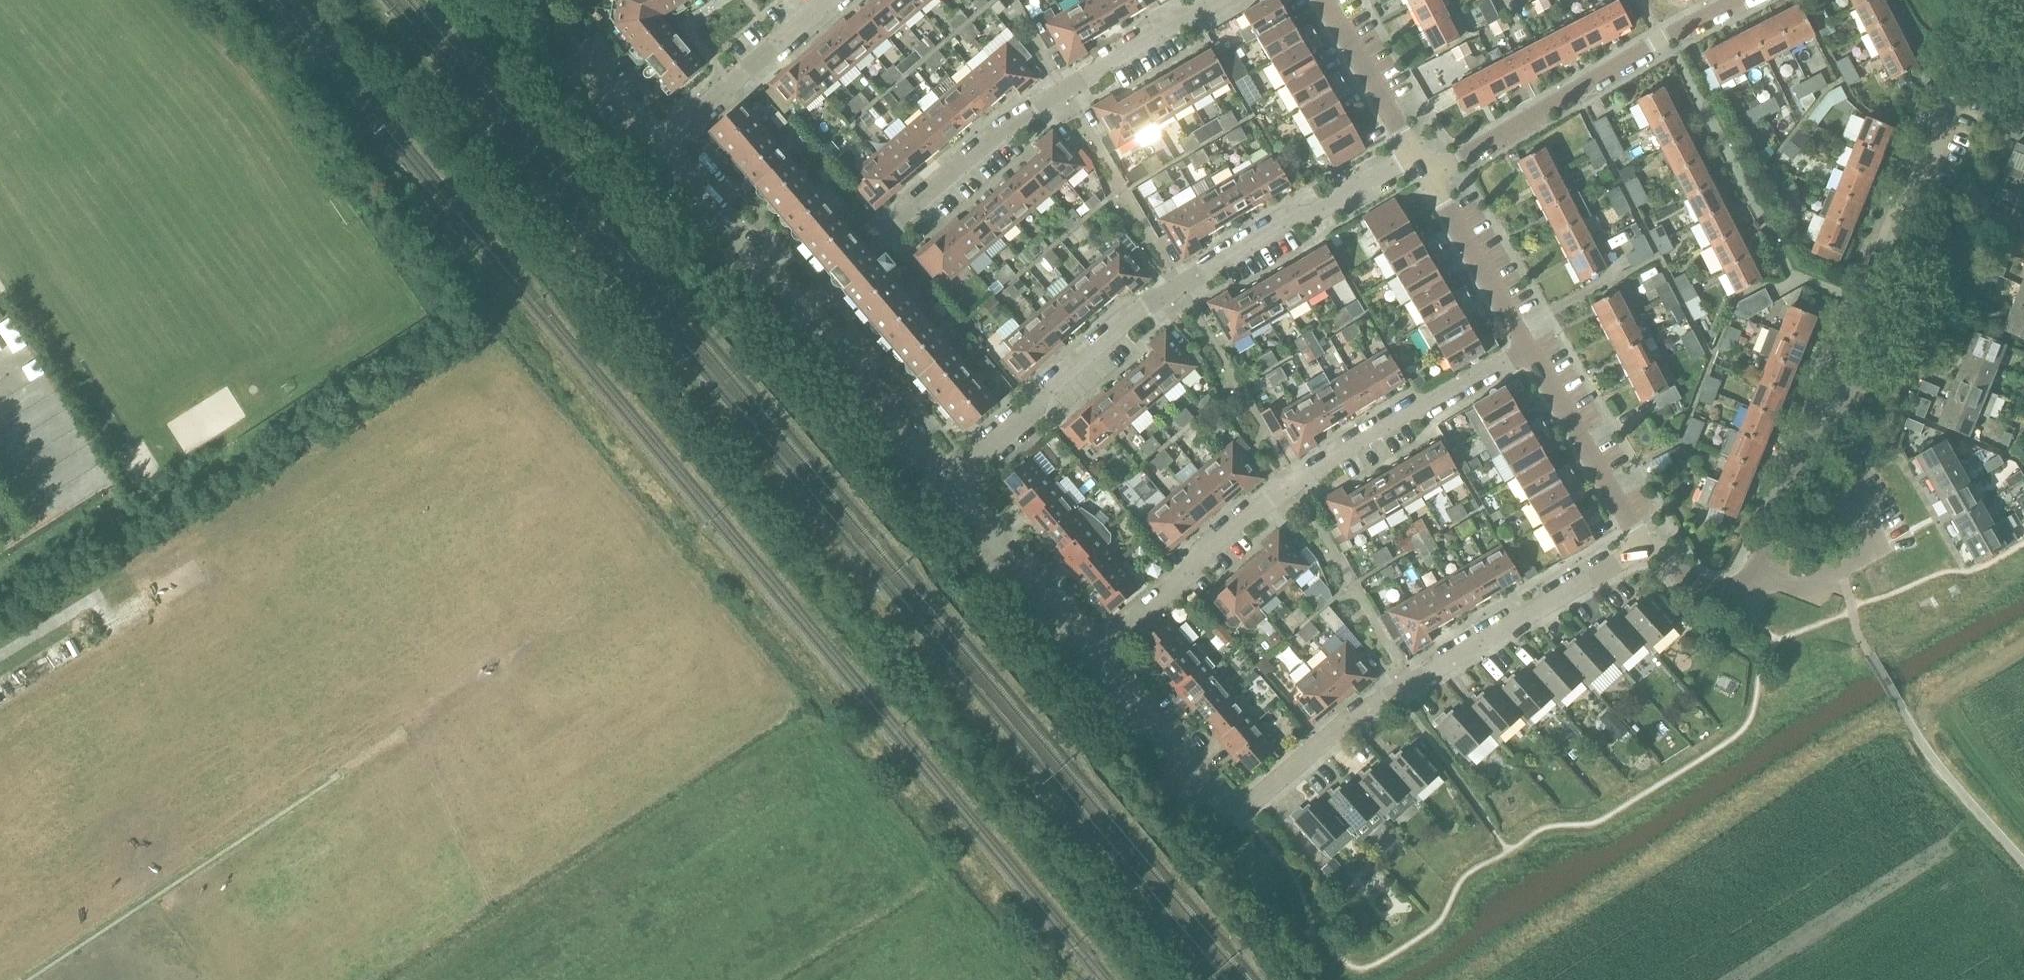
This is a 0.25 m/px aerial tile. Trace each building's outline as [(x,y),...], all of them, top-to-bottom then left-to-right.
[(665,22),(663,20),(664,17),(682,5),(679,0),(619,0),(615,25),(635,48),(665,22)] [(904,24),(884,0),(874,0),(863,9),(887,38),(904,24)] [(912,0),(884,0),(904,24),(920,10),(912,0)] [(932,0),(912,0),(920,10),(932,0)] [(987,0),(975,0),(972,3),(978,10),(989,2),(987,0)] [(1003,4),(999,0),(998,0),(990,7),(997,16),(1006,9),(1003,4)] [(1081,2),(1100,34),(1119,23),(1105,0),(1084,0),(1081,2)] [(1119,23),(1137,12),(1130,0),(1105,0),(1119,23)] [(1137,12),(1156,1),(1155,0),(1130,0),(1137,12)] [(1247,44),(1289,19),(1281,5),(1290,0),(1265,0),(1243,13),(1250,26),(1240,32),(1247,44)] [(1413,9),(1432,0),(1409,0),(1413,9)] [(1424,30),(1449,17),(1440,0),(1432,0),(1413,9),(1424,30)] [(1475,2),(1487,26),(1500,19),(1490,0),(1480,0),(1475,2)] [(1536,15),(1544,11),(1538,0),(1531,4),(1536,15)] [(1544,11),(1551,7),(1547,0),(1538,0),(1544,11)] [(1892,17),(1884,0),(1866,0),(1855,6),(1867,30),(1892,17)] [(1081,2),(1063,13),(1081,45),(1082,44),(1100,34),(1081,2)] [(1596,9),(1612,40),(1620,36),(1618,34),(1631,27),(1618,2),(1606,8),(1604,4),(1596,9)] [(1800,5),(1776,17),(1791,48),(1815,35),(1800,5)] [(1051,8),(1030,20),(1048,50),(1056,45),(1068,65),(1087,54),(1081,45),(1063,13),(1056,17),(1051,8)] [(848,23),(847,23),(871,52),(887,38),(863,9),(848,23)] [(953,14),(962,25),(968,19),(959,9),(953,14)] [(1612,40),(1596,9),(1586,14),(1588,18),(1577,23),(1590,48),(1602,42),(1603,45),(1612,40)] [(1818,24),(1829,19),(1823,9),(1813,14),(1818,24)] [(1469,34),(1458,12),(1449,17),(1424,30),(1435,51),(1469,34)] [(955,30),(962,25),(953,14),(946,20),(955,30)] [(1768,60),(1791,48),(1776,17),(1752,30),(1768,60)] [(1879,54),(1904,42),(1892,17),(1867,30),(1879,54)] [(1503,18),(1496,22),(1501,33),(1509,29),(1503,18)] [(1289,19),(1247,44),(1257,38),(1271,61),(1316,35),(1310,24),(1297,32),(1289,19)] [(1829,19),(1818,24),(1824,37),(1835,32),(1829,19)] [(844,20),(827,34),(854,66),(871,52),(847,23),(844,20)] [(703,67),(665,22),(635,48),(650,65),(645,70),(643,73),(644,77),(648,79),(652,78),(657,74),(673,93),(703,67)] [(1501,33),(1496,22),(1489,26),(1494,36),(1501,33)] [(965,28),(974,39),(980,33),(971,23),(965,28)] [(1590,48),(1577,23),(1565,29),(1563,25),(1554,30),(1570,62),(1578,57),(1577,55),(1590,48)] [(967,44),(974,39),(965,28),(958,34),(967,44)] [(1570,62),(1554,30),(1545,35),(1547,39),(1536,45),(1548,70),(1560,63),(1562,66),(1570,62)] [(1744,72),(1768,60),(1752,30),(1728,42),(1744,72)] [(811,48),(838,80),(854,66),(827,34),(811,48)] [(1316,35),(1271,61),(1285,85),(1317,66),(1309,53),(1323,45),(1316,35)] [(920,42),(929,52),(935,47),(927,36),(920,42)] [(1014,36),(989,57),(1020,93),(1037,79),(1022,61),(1030,55),(1014,36)] [(922,58),(929,52),(920,42),(913,48),(922,58)] [(1467,42),(1460,46),(1465,57),(1472,53),(1467,42)] [(1720,84),(1744,72),(1728,42),(1705,54),(1720,84)] [(1904,42),(1879,54),(1891,79),(1917,66),(1904,42)] [(1548,70),(1536,45),(1524,50),(1522,46),(1513,51),(1529,83),(1537,78),(1536,76),(1548,70)] [(1458,60),(1465,57),(1460,46),(1453,49),(1458,60)] [(794,62),(821,94),(838,80),(811,48),(794,62)] [(1192,61),(1211,93),(1230,82),(1211,50),(1192,61)] [(932,56),(941,66),(947,61),(939,51),(932,56)] [(1529,83),(1513,51),(1504,56),(1506,60),(1494,66),(1507,91),(1519,84),(1521,87),(1529,83)] [(934,72),(941,66),(932,56),(925,62),(934,72)] [(1841,75),(1854,68),(1848,56),(1835,63),(1841,75)] [(1020,93),(989,57),(973,71),(997,100),(1013,86),(1020,94),(1020,93)] [(1173,72),(1192,104),(1211,93),(1192,61),(1173,72)] [(821,94),(794,62),(769,84),(787,106),(797,98),(805,108),(821,94)] [(887,70),(896,80),(902,75),(894,64),(887,70)] [(1317,66),(1285,85),(1299,109),(1344,82),(1338,72),(1325,80),(1317,66)] [(1507,91),(1494,66),(1483,71),(1481,67),(1472,72),(1488,104),(1496,100),(1495,97),(1507,91)] [(1860,80),(1854,68),(1841,75),(1847,87),(1860,80)] [(889,86),(896,80),(887,70),(880,76),(889,86)] [(997,100),(973,71),(957,85),(981,113),(997,100)] [(1154,83),(1173,115),(1192,104),(1173,72),(1154,83)] [(1488,104),(1472,72),(1463,77),(1465,81),(1453,87),(1466,112),(1478,105),(1480,108),(1488,104)] [(1807,80),(1813,93),(1827,86),(1821,73),(1807,80)] [(899,84),(908,94),(914,89),(906,79),(899,84)] [(1798,100),(1813,93),(1807,80),(1792,87),(1798,100)] [(1344,82),(1299,109),(1313,133),(1345,114),(1337,101),(1350,93),(1344,82)] [(1136,94),(1155,126),(1173,115),(1154,83),(1136,94)] [(901,100),(908,94),(899,84),(892,90),(901,100)] [(981,113),(957,85),(940,99),(964,127),(981,113)] [(1847,99),(1840,86),(1827,93),(1834,106),(1847,99)] [(1651,126),(1676,114),(1664,89),(1639,102),(1651,126)] [(854,98),(863,108),(869,103),(861,92),(854,98)] [(1112,96),(1136,137),(1155,126),(1136,94),(1118,105),(1112,96)] [(1117,148),(1136,137),(1112,96),(1093,107),(1117,148)] [(1760,105),(1766,117),(1781,110),(1774,97),(1760,105)] [(856,114),(863,108),(854,98),(848,103),(856,114)] [(964,127),(940,99),(924,113),(948,141),(964,127)] [(1752,124),(1766,117),(1760,105),(1746,112),(1752,124)] [(738,106),(710,131),(708,132),(837,285),(862,314),(963,433),(994,407),(900,297),(905,293),(887,273),(896,266),(889,258),(885,253),(877,261),(870,252),(836,212),(832,216),(738,106)] [(866,112),(875,122),(881,117),(873,107),(866,112)] [(1223,115),(1230,127),(1238,123),(1231,111),(1223,115)] [(776,123),(783,117),(778,112),(771,118),(776,123)] [(868,128),(875,122),(866,112),(860,118),(868,128)] [(948,141),(924,113),(907,127),(931,155),(948,141)] [(1345,114),(1313,133),(1333,168),(1365,149),(1345,114)] [(1663,150),(1688,138),(1676,114),(1651,126),(1663,150)] [(1223,131),(1230,127),(1223,115),(1216,120),(1223,131)] [(1592,123),(1605,148),(1618,142),(1605,116),(1592,123)] [(787,123),(783,117),(776,123),(780,129),(787,123)] [(1856,142),(1882,152),(1892,128),(1866,117),(1856,142)] [(931,155),(907,127),(891,141),(918,173),(915,169),(931,155)] [(1233,131),(1239,143),(1247,138),(1240,127),(1233,131)] [(1036,145),(1066,181),(1083,167),(1053,131),(1036,145)] [(1232,147),(1239,143),(1233,131),(1225,135),(1232,147)] [(1789,141),(1801,151),(1810,140),(1798,131),(1789,141)] [(1186,137),(1193,149),(1200,145),(1193,133),(1186,137)] [(1185,153),(1193,149),(1186,137),(1179,142),(1185,153)] [(1675,174),(1700,162),(1688,138),(1663,150),(1675,174)] [(1587,158),(1600,151),(1594,139),(1581,145),(1587,158)] [(918,173),(891,141),(874,155),(902,187),(918,173)] [(1793,161),(1801,151),(1789,141),(1781,152),(1793,161)] [(1605,148),(1611,160),(1624,154),(1618,142),(1605,148)] [(1846,167),(1872,178),(1882,152),(1856,142),(1846,167)] [(2015,143),(2011,152),(2023,157),(2023,147),(2015,143)] [(1050,195),(1066,181),(1036,145),(1035,145),(1042,153),(1026,167),(1050,195)] [(1195,153),(1202,165),(1210,160),(1203,149),(1195,153)] [(1532,186),(1558,174),(1546,149),(1521,162),(1532,186)] [(1606,163),(1600,151),(1587,158),(1593,170),(1606,163)] [(1195,169),(1202,165),(1195,153),(1188,157),(1195,169)] [(1272,153),(1253,165),(1271,197),(1290,186),(1272,153)] [(902,187),(874,155),(857,169),(866,179),(856,187),(875,209),(902,187)] [(1149,159),(1156,171),(1163,166),(1156,155),(1149,159)] [(1148,175),(1156,171),(1149,159),(1141,163),(1148,175)] [(1687,198),(1712,186),(1700,162),(1675,174),(1687,198)] [(1253,165),(1234,176),(1253,208),(1271,197),(1253,165)] [(2019,181),(2022,172),(2006,166),(2002,174),(2019,181)] [(822,178),(829,172),(825,167),(817,173),(822,178)] [(1034,209),(1050,195),(1026,167),(1009,181),(1034,209)] [(1829,190),(1828,191),(1862,204),(1872,178),(1846,167),(1835,193),(1829,190)] [(1158,175),(1165,187),(1172,182),(1165,171),(1158,175)] [(834,177),(829,172),(822,178),(826,183),(834,177)] [(1544,210),(1570,198),(1558,174),(1532,186),(1544,210)] [(1157,191),(1165,187),(1158,175),(1151,179),(1157,191)] [(1234,176),(1215,187),(1234,219),(1253,208),(1234,176)] [(1630,196),(1643,189),(1637,177),(1623,184),(1630,196)] [(1017,223),(1034,209),(1009,181),(993,195),(1017,223)] [(1787,204),(1801,197),(1795,185),(1781,192),(1787,204)] [(1699,222),(1724,210),(1712,186),(1687,198),(1699,222)] [(1215,187),(1197,197),(1215,230),(1234,219),(1215,187)] [(1612,206),(1625,199),(1619,187),(1606,193),(1612,206)] [(2010,203),(2013,195),(1997,188),(1993,197),(2010,203)] [(1649,201),(1643,189),(1630,196),(1636,208),(1649,201)] [(1819,215),(1825,218),(1825,219),(1851,230),(1862,204),(1828,191),(1819,215)] [(1001,237),(1017,223),(993,195),(977,209),(1001,237)] [(1101,202),(1097,197),(1095,195),(1085,203),(1091,210),(1101,202)] [(1178,208),(1202,249),(1203,249),(1197,240),(1215,230),(1197,197),(1178,208)] [(1807,209),(1801,197),(1787,204),(1793,216),(1807,209)] [(1570,198),(1544,210),(1556,234),(1582,222),(1570,198)] [(1383,252),(1415,234),(1395,199),(1362,218),(1383,252)] [(1631,211),(1625,199),(1612,206),(1618,218),(1631,211)] [(1066,214),(1075,224),(1081,219),(1072,208),(1066,214)] [(1183,261),(1202,249),(1178,208),(1159,220),(1183,261)] [(984,251),(1001,237),(977,209),(961,222),(958,219),(957,219),(984,251)] [(1711,246),(1736,234),(1724,210),(1699,222),(1711,246)] [(2001,227),(2004,218),(1987,211),(1984,220),(2001,227)] [(1068,230),(1075,224),(1066,214),(1059,220),(1068,230)] [(957,219),(941,233),(968,265),(984,251),(957,219)] [(1806,243),(1811,253),(1810,254),(1836,266),(1837,265),(1835,264),(1839,256),(1840,257),(1851,230),(1825,219),(1815,243),(1807,239),(1806,243)] [(1084,222),(1078,228),(1087,238),(1093,233),(1084,222)] [(1556,234),(1568,258),(1594,246),(1582,222),(1556,234)] [(1654,244),(1668,237),(1661,225),(1648,232),(1654,244)] [(1087,238),(1078,228),(1071,234),(1080,244),(1087,238)] [(1119,243),(1102,257),(1133,293),(1150,279),(1129,254),(1136,247),(1124,232),(1116,239),(1119,243)] [(968,265),(941,233),(914,255),(933,278),(942,270),(951,280),(968,265)] [(1383,252),(1397,276),(1442,250),(1436,239),(1423,247),(1415,234),(1383,252)] [(1711,246),(1722,270),(1747,257),(1736,234),(1711,246)] [(1635,251),(1648,245),(1643,235),(1630,241),(1635,251)] [(1033,242),(1042,252),(1048,247),(1039,236),(1033,242)] [(1674,249),(1668,237),(1654,244),(1660,256),(1674,249)] [(1997,241),(1994,250),(2011,256),(2014,248),(1997,241)] [(1035,258),(1042,252),(1033,242),(1026,247),(1035,258)] [(1653,256),(1648,245),(1635,251),(1625,256),(1631,267),(1653,256)] [(1307,257),(1325,289),(1345,278),(1326,246),(1307,257)] [(1606,271),(1594,246),(1568,258),(1580,283),(1606,271)] [(1045,256),(1054,266),(1060,261),(1051,250),(1045,256)] [(1397,276),(1411,300),(1443,281),(1435,268),(1448,260),(1442,250),(1397,276)] [(1047,272),(1054,266),(1045,256),(1038,262),(1047,272)] [(1133,293),(1102,257),(1086,271),(1110,299),(1126,286),(1133,294),(1133,293)] [(1288,268),(1307,300),(1325,289),(1307,257),(1288,268)] [(1747,257),(1722,270),(1717,272),(1723,284),(1728,282),(1734,294),(1759,281),(1747,257)] [(1988,263),(1985,272),(2001,279),(2005,270),(1988,263)] [(1000,270),(1009,280),(1015,275),(1007,264),(1000,270)] [(1269,279),(1288,311),(1307,300),(1288,268),(1269,279)] [(1003,285),(1009,280),(1000,270),(994,275),(1003,285)] [(1110,299),(1086,271),(1070,285),(1094,313),(1110,299)] [(1678,292),(1692,285),(1686,273),(1672,280),(1678,292)] [(1012,284),(1021,294),(1027,289),(1018,278),(1012,284)] [(1251,290),(1270,322),(1288,311),(1269,279),(1251,290)] [(1411,300),(1425,324),(1470,297),(1464,287),(1451,295),(1443,281),(1411,300)] [(1661,301),(1674,294),(1668,282),(1655,289),(1661,301)] [(1015,299),(1021,294),(1012,284),(1006,289),(1015,299)] [(1094,313),(1070,285),(1053,299),(1077,327),(1094,313)] [(1698,297),(1692,285),(1678,292),(1685,304),(1698,297)] [(1979,286),(1975,294),(1992,301),(1996,292),(1979,286)] [(2020,286),(2010,309),(2023,315),(2023,288),(2020,286)] [(1227,292),(1251,333),(1270,322),(1251,290),(1233,301),(1227,292)] [(1764,290),(1742,300),(1737,303),(1734,314),(1745,319),(1772,305),(1764,290)] [(1232,344),(1251,333),(1227,292),(1207,303),(1232,344)] [(1605,331),(1629,318),(1616,293),(1592,306),(1605,331)] [(1680,306),(1674,294),(1661,301),(1667,313),(1680,306)] [(1432,352),(1439,348),(1471,329),(1463,316),(1476,308),(1470,297),(1425,324),(1418,328),(1432,352)] [(1077,327),(1053,299),(1037,313),(1064,345),(1064,344),(1061,341),(1077,327)] [(1973,301),(1966,317),(1974,321),(1981,304),(1973,301)] [(937,313),(944,307),(939,302),(932,308),(937,313)] [(948,312),(944,307),(937,313),(941,318),(948,312)] [(1338,311),(1345,323),(1352,319),(1346,307),(1338,311)] [(1789,307),(1779,332),(1805,344),(1816,317),(1789,307)] [(2010,309),(2001,332),(2023,341),(2023,315),(2010,309)] [(1338,327),(1345,323),(1338,311),(1331,316),(1338,327)] [(1064,345),(1037,313),(1020,327),(1047,359),(1064,345)] [(1617,355),(1641,342),(1629,318),(1605,331),(1617,355)] [(1348,327),(1354,339),(1362,335),(1355,323),(1348,327)] [(1955,327),(1946,323),(1939,339),(1949,342),(1955,327)] [(1047,359),(1020,327),(1003,341),(1011,351),(1002,359),(1021,381),(1047,359)] [(1347,343),(1354,339),(1348,327),(1340,332),(1347,343)] [(1724,339),(1736,344),(1741,332),(1729,327),(1724,339)] [(1759,354),(1769,358),(1795,369),(1805,344),(1779,332),(1770,328),(1759,354)] [(1471,329),(1439,348),(1453,372),(1499,345),(1492,334),(1479,342),(1471,329)] [(1149,345),(1179,381),(1196,367),(1166,330),(1149,345)] [(1311,331),(1303,336),(1309,347),(1318,342),(1311,331)] [(1686,349),(1698,343),(1692,331),(1680,337),(1686,349)] [(1974,334),(1965,357),(1995,369),(2005,346),(1974,334)] [(1309,347),(1303,336),(1294,341),(1301,352),(1309,347)] [(1650,338),(1641,342),(1617,355),(1629,378),(1653,365),(1647,352),(1655,348),(1650,338)] [(1731,356),(1736,344),(1724,339),(1719,351),(1731,356)] [(1309,347),(1315,358),(1324,353),(1318,342),(1309,347)] [(1705,355),(1698,343),(1686,349),(1692,361),(1705,355)] [(1163,395),(1179,381),(1149,345),(1148,345),(1155,353),(1139,367),(1163,395)] [(1307,363),(1315,358),(1309,347),(1301,352),(1307,363)] [(1386,350),(1367,361),(1386,393),(1405,382),(1386,350)] [(1264,355),(1271,367),(1278,362),(1271,351),(1264,355)] [(1263,371),(1271,367),(1264,355),(1256,359),(1263,371)] [(983,367),(990,361),(985,356),(978,362),(983,367)] [(1995,369),(1965,357),(1956,379),(1986,392),(1995,369)] [(1795,369),(1769,358),(1758,383),(1785,394),(1795,369)] [(1932,360),(1928,368),(1945,375),(1948,366),(1932,360)] [(994,367),(990,361),(983,367),(987,373),(994,367)] [(1367,361),(1349,372),(1367,404),(1386,393),(1367,361)] [(1666,390),(1653,365),(1629,378),(1641,403),(1652,397),(1659,410),(1680,399),(1673,386),(1666,390)] [(1147,409),(1163,395),(1139,367),(1123,381),(1147,409)] [(1273,371),(1280,383),(1287,378),(1280,367),(1273,371)] [(1273,387),(1280,383),(1273,371),(1266,375),(1273,387)] [(1349,372),(1330,383),(1349,415),(1367,404),(1349,372)] [(1702,389),(1716,395),(1721,382),(1708,376),(1702,389)] [(1466,414),(1478,435),(1519,411),(1511,397),(1524,390),(1518,379),(1472,405),(1474,409),(1466,414)] [(1997,396),(1986,392),(1956,379),(1947,402),(1977,414),(1988,418),(1997,396)] [(1130,423),(1147,409),(1123,381),(1107,394),(1104,390),(1103,391),(1130,423)] [(1923,382),(1919,390),(1936,397),(1939,389),(1923,382)] [(1330,383),(1311,394),(1330,426),(1349,415),(1330,383)] [(1785,394),(1758,383),(1748,408),(1774,419),(1785,394)] [(1248,385),(1245,387),(1250,396),(1253,394),(1248,385)] [(1710,408),(1716,395),(1702,389),(1697,402),(1710,408)] [(1114,437),(1130,423),(1103,391),(1086,405),(1114,437)] [(1214,402),(1209,396),(1208,394),(1198,403),(1204,410),(1214,402)] [(1311,394),(1293,405),(1317,445),(1312,436),(1330,426),(1311,394)] [(1921,400),(1915,415),(1924,419),(1930,403),(1921,400)] [(1977,414),(1947,402),(1937,425),(1968,437),(1977,414)] [(1317,445),(1293,405),(1282,411),(1278,403),(1261,413),(1273,436),(1282,431),(1297,457),(1317,445)] [(1097,451),(1114,437),(1086,405),(1060,427),(1079,449),(1088,441),(1097,451)] [(1179,414),(1188,424),(1194,418),(1185,408),(1179,414)] [(1764,444),(1774,419),(1748,408),(1738,433),(1764,444)] [(1478,435),(1492,459),(1501,453),(1546,427),(1540,416),(1527,424),(1519,411),(1478,435)] [(1181,430),(1188,424),(1179,414),(1172,419),(1181,430)] [(1686,430),(1700,436),(1705,423),(1690,418),(1686,430)] [(1907,419),(1904,428),(1921,434),(1924,426),(1907,419)] [(1191,428),(1200,438),(1206,432),(1197,422),(1191,428)] [(1501,454),(1515,477),(1547,458),(1539,445),(1552,437),(1546,427),(1501,453),(1501,454)] [(1193,444),(1200,438),(1191,428),(1184,433),(1193,444)] [(1695,449),(1700,436),(1686,430),(1681,443),(1695,449)] [(1754,469),(1764,444),(1738,433),(1728,458),(1754,469)] [(1146,442),(1155,452),(1161,446),(1152,436),(1146,442)] [(1453,436),(1445,441),(1451,450),(1458,446),(1453,436)] [(1915,458),(1928,480),(1957,463),(1944,441),(1915,458)] [(1148,457),(1155,452),(1146,442),(1139,447),(1148,457)] [(1233,442),(1215,457),(1243,489),(1246,493),(1263,478),(1233,442)] [(1421,453),(1440,485),(1459,474),(1441,442),(1421,453)] [(1679,448),(1668,453),(1673,464),(1684,458),(1679,448)] [(1158,456),(1167,466),(1173,460),(1164,450),(1158,456)] [(1403,464),(1422,496),(1440,485),(1421,453),(1403,464)] [(1160,472),(1167,466),(1158,456),(1151,461),(1160,472)] [(1998,456),(1983,465),(1987,473),(2003,464),(1998,456)] [(1215,457),(1199,471),(1226,503),(1242,489),(1243,489),(1215,457)] [(1023,510),(1053,484),(1031,458),(1004,481),(1018,497),(1014,500),(1023,510)] [(1547,458),(1515,477),(1528,501),(1574,474),(1568,464),(1554,472),(1547,458)] [(1744,493),(1754,469),(1728,458),(1718,482),(1744,493)] [(1470,471),(1466,463),(1465,461),(1459,464),(1463,471),(1465,474),(1470,471)] [(1072,468),(1077,473),(1083,468),(1078,463),(1072,468)] [(1928,480),(1940,501),(1969,485),(1957,463),(1928,480)] [(1384,475),(1403,507),(1422,496),(1403,464),(1384,475)] [(1226,503),(1199,471),(1183,485),(1210,517),(1226,503)] [(2004,480),(2009,488),(2023,480),(2023,478),(2020,471),(2004,480)] [(1574,474),(1528,501),(1542,525),(1574,506),(1567,493),(1580,485),(1574,474)] [(1365,486),(1384,518),(1403,507),(1384,475),(1365,486)] [(1734,518),(1744,493),(1718,482),(1706,477),(1696,503),(1734,518)] [(1048,533),(1075,510),(1078,508),(1056,482),(1053,484),(1023,510),(1031,520),(1035,517),(1048,533)] [(1210,517),(1183,485),(1166,499),(1193,531),(1210,517)] [(1940,501),(1952,522),(1980,506),(1969,485),(1940,501)] [(1347,497),(1366,529),(1384,518),(1365,486),(1347,497)] [(1322,499),(1338,526),(1330,531),(1342,553),(1352,547),(1348,539),(1366,529),(1347,497),(1342,488),(1322,499)] [(1476,494),(1479,498),(1487,493),(1485,489),(1476,494)] [(1149,530),(1148,531),(1167,553),(1193,531),(1166,499),(1144,518),(1143,524),(1149,530)] [(1453,507),(1460,519),(1467,514),(1460,503),(1453,507)] [(1574,506),(1542,525),(1563,560),(1595,541),(1574,506)] [(1952,522),(1963,543),(1992,527),(1980,506),(1952,522)] [(1452,523),(1460,519),(1453,507),(1446,511),(1452,523)] [(1066,561),(1105,528),(1102,525),(1094,517),(1080,508),(1076,511),(1075,510),(1048,533),(1062,548),(1058,552),(1066,561)] [(1462,523),(1469,535),(1477,530),(1470,519),(1462,523)] [(1992,527),(1963,543),(1976,565),(2015,542),(2003,521),(1992,527)] [(1462,539),(1469,535),(1462,523),(1455,527),(1462,539)] [(1426,527),(1417,532),(1424,543),(1432,538),(1426,527)] [(1078,568),(1092,584),(1118,561),(1106,547),(1110,543),(1110,535),(1105,528),(1066,561),(1075,571),(1078,568)] [(1262,544),(1292,581),(1309,566),(1279,530),(1262,544)] [(1417,532),(1409,537),(1415,548),(1424,543),(1417,532)] [(1424,543),(1430,554),(1439,549),(1432,538),(1424,543)] [(1422,559),(1430,554),(1424,543),(1415,548),(1422,559)] [(1276,595),(1292,581),(1262,544),(1261,545),(1265,549),(1249,563),(1276,595)] [(1378,551),(1385,562),(1393,558),(1386,546),(1378,551)] [(1501,546),(1482,557),(1501,589),(1520,578),(1501,546)] [(1378,567),(1385,562),(1378,551),(1371,555),(1378,567)] [(1482,557),(1463,568),(1482,600),(1501,589),(1482,557)] [(1141,587),(1118,561),(1092,584),(1105,600),(1101,603),(1110,613),(1141,587)] [(1388,567),(1395,578),(1402,574),(1395,562),(1388,567)] [(1259,609),(1276,595),(1249,563),(1232,577),(1259,609)] [(1387,583),(1395,578),(1388,567),(1380,571),(1387,583)] [(1463,568),(1445,579),(1464,611),(1482,600),(1463,568)] [(1267,617),(1259,609),(1232,577),(1206,599),(1225,621),(1229,626),(1235,627),(1242,622),(1247,629),(1253,629),(1267,617)] [(1445,579),(1426,590),(1445,622),(1464,611),(1445,579)] [(1426,590),(1408,601),(1432,642),(1432,641),(1427,632),(1445,622),(1426,590)] [(1327,601),(1322,595),(1321,594),(1311,602),(1317,610),(1327,601)] [(1617,614),(1617,615),(1618,614),(1644,643),(1644,644),(1653,654),(1656,652),(1652,646),(1675,625),(1649,596),(1632,611),(1627,605),(1617,614)] [(1432,642),(1408,601),(1380,617),(1392,638),(1401,633),(1412,653),(1432,642)] [(1329,607),(1320,615),(1319,615),(1334,632),(1343,625),(1329,607)] [(1292,613),(1301,624),(1307,618),(1298,608),(1292,613)] [(1294,629),(1301,624),(1292,613),(1285,619),(1294,629)] [(1618,614),(1617,615),(1602,629),(1596,623),(1586,632),(1587,633),(1587,632),(1613,661),(1613,662),(1622,672),(1626,669),(1621,664),(1644,644),(1644,643),(1618,614)] [(1163,668),(1190,646),(1168,619),(1138,645),(1146,656),(1150,653),(1163,668)] [(1304,627),(1313,638),(1319,632),(1310,622),(1304,627)] [(1221,624),(1213,630),(1218,636),(1226,629),(1221,624)] [(1306,643),(1313,638),(1304,627),(1297,633),(1306,643)] [(1587,632),(1587,633),(1571,647),(1566,641),(1555,650),(1556,650),(1557,650),(1583,679),(1582,680),(1592,690),(1595,687),(1590,682),(1613,662),(1613,661),(1587,632)] [(1328,657),(1359,693),(1376,678),(1346,642),(1328,657)] [(1182,697),(1212,671),(1190,646),(1163,668),(1177,684),(1173,687),(1182,697)] [(1557,650),(1556,650),(1540,664),(1535,659),(1525,668),(1526,668),(1552,697),(1551,698),(1561,708),(1564,705),(1560,700),(1582,680),(1583,679),(1557,650)] [(1359,693),(1328,657),(1312,670),(1339,703),(1355,689),(1359,693)] [(1526,668),(1525,668),(1510,682),(1504,676),(1494,686),(1495,686),(1521,715),(1530,726),(1534,723),(1529,718),(1551,698),(1552,697),(1526,668)] [(1339,703),(1312,670),(1295,685),(1303,695),(1294,702),(1313,725),(1339,703)] [(1207,719),(1234,697),(1212,671),(1182,697),(1190,707),(1193,704),(1207,719)] [(1495,686),(1479,700),(1474,694),(1463,704),(1464,704),(1491,733),(1490,733),(1500,744),(1503,741),(1498,736),(1521,715),(1495,686)] [(1225,748),(1256,722),(1234,697),(1207,719),(1220,735),(1217,738),(1225,748)] [(1464,704),(1448,718),(1443,712),(1433,722),(1469,762),(1472,759),(1467,754),(1490,733),(1491,733),(1464,704)] [(1628,731),(1618,720),(1609,729),(1619,739),(1628,731)] [(1278,748),(1256,722),(1225,748),(1233,758),(1237,755),(1251,771),(1278,748)] [(1381,762),(1382,763),(1383,762),(1409,791),(1408,792),(1418,802),(1421,799),(1416,794),(1440,773),(1414,744),(1397,759),(1392,753),(1381,762)] [(1378,809),(1377,810),(1387,820),(1390,817),(1386,812),(1408,792),(1409,791),(1383,762),(1382,763),(1366,777),(1361,771),(1351,780),(1352,780),(1378,809)] [(1347,827),(1347,828),(1356,838),(1360,835),(1355,830),(1377,810),(1378,809),(1352,780),(1351,780),(1336,795),(1330,788),(1320,798),(1321,798),(1347,827)] [(1321,798),(1305,812),(1300,806),(1289,816),(1326,856),(1329,853),(1324,848),(1347,828),(1347,827),(1321,798)] [(1334,861),(1323,870),(1341,892),(1352,882),(1334,861)]
